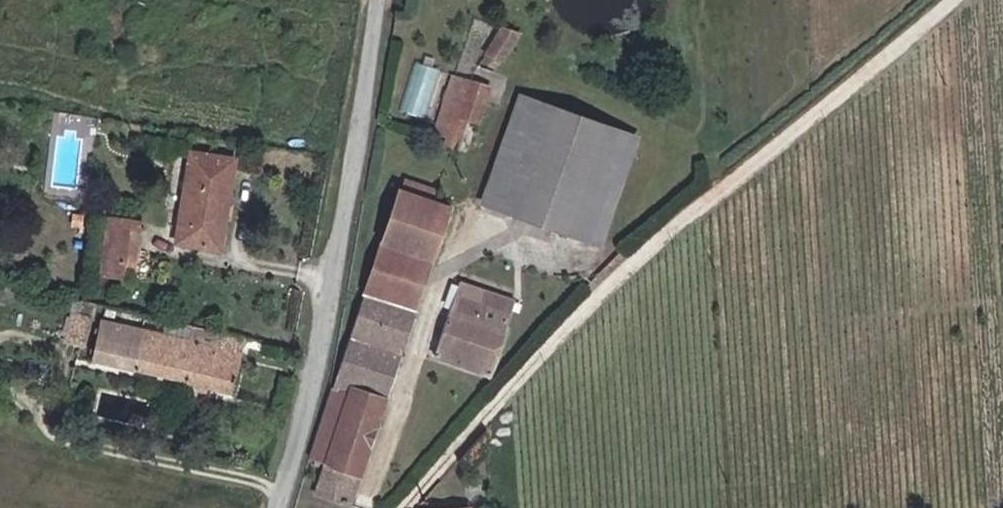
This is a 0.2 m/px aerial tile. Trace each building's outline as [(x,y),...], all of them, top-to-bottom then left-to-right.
[(496,39),(513,47),(527,19),(512,10),(496,39)] [(421,60),(406,109),(429,116),(444,67),(421,60)] [(486,105),(504,111),(514,75),(479,64),(461,120),(476,125),(480,126),(486,105)] [(511,200),(543,210),(574,103),(544,93),(511,200)] [(624,212),(607,207),(632,123),(574,103),(543,210),(617,233),(624,212)] [(472,139),(493,146),(504,111),(486,105),(480,126),(476,125),(472,139)] [(617,233),(629,237),(664,133),(632,123),(607,207),(624,212),(617,233)] [(202,177),(244,183),(249,150),(208,143),(202,177)] [(421,174),(422,187),(404,182),(359,325),(334,419),(327,417),(320,438),(336,442),(329,468),(367,477),(453,197),(443,195),(447,180),(421,174)] [(196,211),(238,218),(244,183),(202,177),(196,211)] [(192,236),(235,242),(238,218),(196,211),(192,236)] [(122,229),(152,235),(155,218),(125,213),(122,229)] [(121,238),(151,243),(152,235),(122,229),(121,238)] [(137,282),(144,283),(151,243),(121,238),(114,277),(125,279),(129,262),(140,264),(137,282)] [(125,279),(137,282),(140,264),(129,262),(125,279)] [(71,294),(88,299),(91,286),(74,282),(71,294)] [(446,342),(500,357),(512,316),(473,306),(475,298),(459,295),(446,342)] [(87,347),(100,305),(76,297),(63,339),(87,347)] [(263,330),(230,322),(227,332),(202,326),(203,320),(194,318),(193,323),(120,304),(111,342),(204,366),(202,376),(222,381),(225,371),(250,377),(263,330)] [(490,487),(434,488),(434,507),(491,507),(490,487)]
